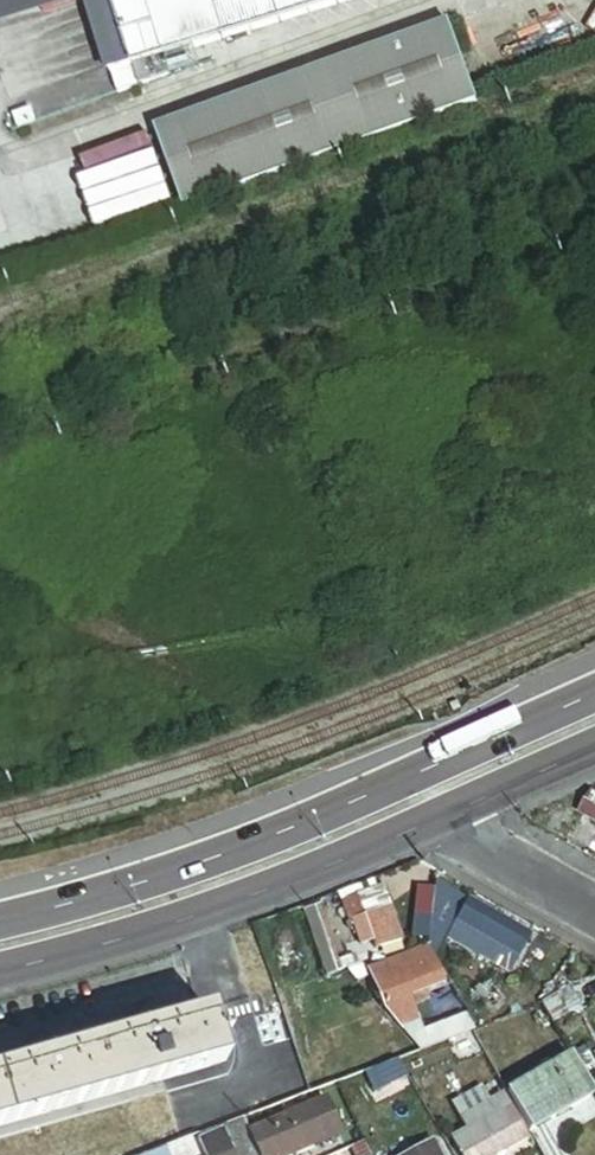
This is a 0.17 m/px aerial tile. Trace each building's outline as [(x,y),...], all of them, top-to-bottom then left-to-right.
[(126,70),(161,59),(143,0),(104,0),(126,70)] [(161,59),(351,0),(143,0),(161,59)] [(480,101),(452,23),(160,128),(188,206),(480,101)] [(29,104),(11,111),(15,124),(34,118),(29,104)] [(455,703),(443,708),(446,714),(457,711),(455,703)] [(592,793),(579,815),(594,825),(594,795),(592,793)] [(532,936),(436,882),(435,884),(429,942),(429,944),(432,950),(444,943),(447,938),(489,962),(481,975),(494,990),(500,994),(532,936)] [(416,940),(429,942),(435,884),(422,883),(416,940)] [(382,911),(393,943),(405,939),(394,907),(387,888),(372,893),(374,900),(362,905),(366,917),(382,911)] [(375,942),(378,948),(393,943),(382,911),(366,917),(354,921),(361,941),(373,937),(375,942)] [(382,1009),(407,1037),(425,1030),(412,997),(447,983),(439,964),(427,949),(370,971),(383,1009),(382,1009)] [(571,986),(542,1004),(543,1005),(553,1023),(582,1005),(571,986)] [(553,1023),(543,1005),(529,1012),(542,1034),(555,1027),(553,1023)] [(211,1012),(151,1029),(150,1025),(132,1030),(133,1034),(52,1057),(50,1053),(35,1057),(36,1062),(0,1072),(0,1126),(226,1062),(221,1044),(228,1042),(226,1035),(218,1037),(211,1012)] [(473,1029),(466,1016),(465,1015),(425,1030),(407,1037),(419,1050),(421,1049),(469,1030),(473,1029)] [(495,1027),(483,1034),(497,1059),(510,1052),(495,1027)] [(469,1030),(421,1049),(427,1064),(475,1045),(469,1030)] [(592,1060),(584,1048),(572,1056),(579,1068),(592,1060)] [(540,1075),(508,1093),(530,1131),(594,1094),(579,1068),(572,1056),(553,1066),(548,1057),(534,1065),(540,1075)] [(401,1065),(374,1077),(380,1091),(407,1078),(401,1065)] [(509,1104),(496,1112),(490,1103),(462,1119),(467,1128),(452,1136),(463,1154),(500,1154),(499,1154),(528,1137),(509,1104)] [(225,1129),(236,1154),(292,1154),(323,1142),(309,1107),(250,1132),(244,1121),(225,1129)] [(236,1154),(225,1129),(198,1140),(204,1154),(236,1154)] [(364,1142),(352,1147),(356,1154),(371,1154),(364,1142)] [(406,1154),(440,1154),(433,1142),(406,1154)]
